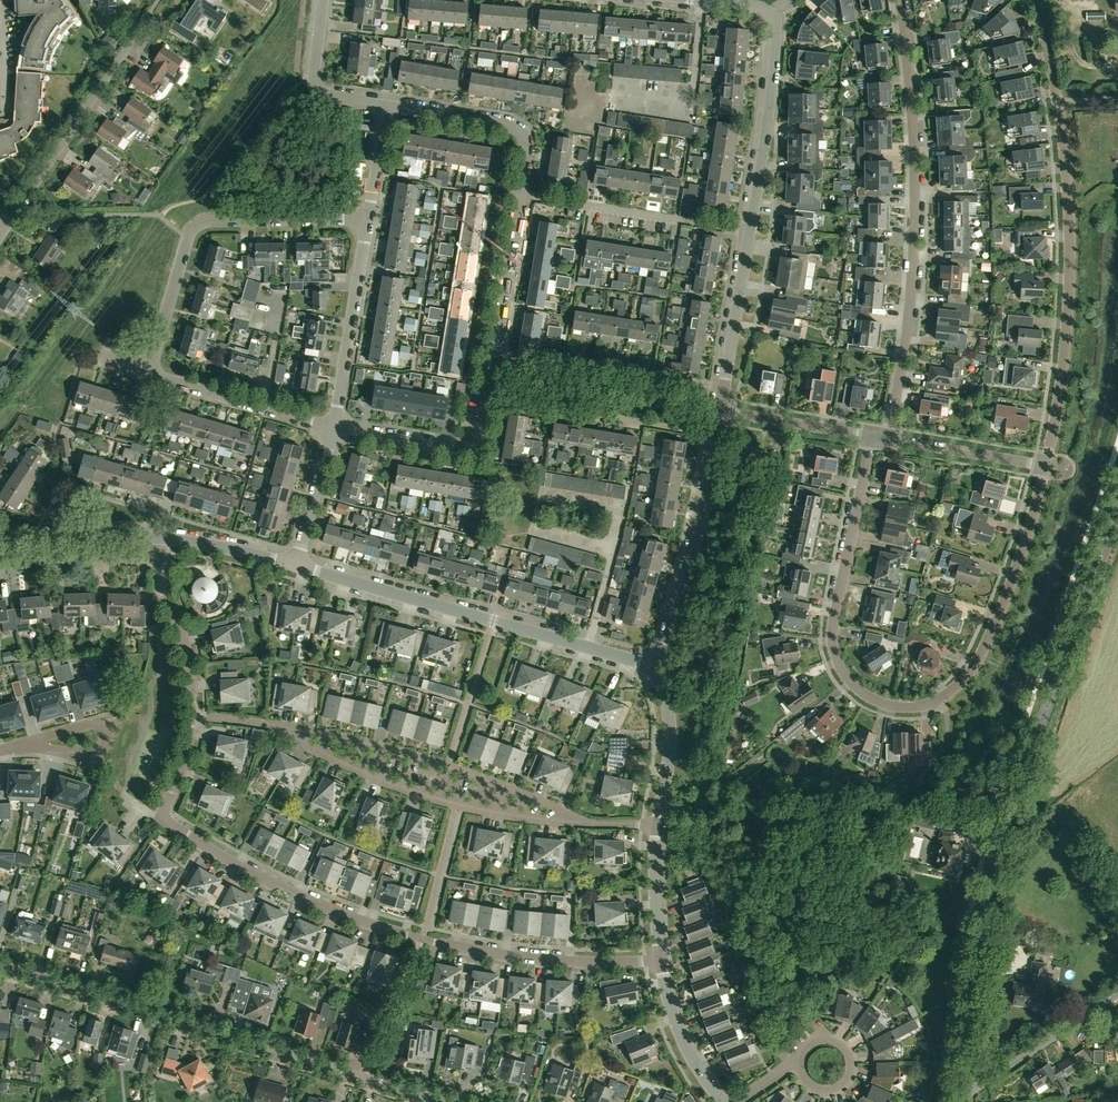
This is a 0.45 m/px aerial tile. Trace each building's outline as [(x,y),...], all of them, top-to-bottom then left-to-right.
[(21,69),(46,70),(47,64),(51,65),(56,47),(53,46),(60,34),(63,36),(75,23),(72,20),(79,16),(68,0),(17,0),(17,4),(18,4),(18,17),(37,16),(41,18),(35,27),(30,38),(26,47),(23,57),(21,69)] [(177,31),(194,43),(198,35),(193,32),(204,14),(215,21),(211,27),(217,31),(228,15),(212,4),(215,0),(197,0),(177,31)] [(263,14),(271,3),(266,0),(246,0),(244,2),(263,14)] [(355,9),(374,11),(381,11),(382,0),(356,0),(355,9)] [(397,14),(404,15),(405,14),(406,0),(399,0),(397,14)] [(409,19),(414,20),(414,22),(416,24),(419,24),(419,20),(420,21),(422,0),(410,0),(410,1),(409,15),(409,19)] [(420,21),(431,22),(433,1),(424,0),(422,0),(420,21)] [(854,0),(837,0),(834,1),(831,3),(829,5),(827,6),(824,10),(824,9),(823,10),(833,19),(838,14),(838,13),(842,13),(843,18),(843,21),(844,21),(844,24),(858,21),(854,0)] [(862,11),(870,10),(871,13),(881,11),(884,11),(882,0),(859,0),(862,11)] [(970,9),(986,15),(1002,0),(974,0),(970,9)] [(433,1),(431,22),(443,23),(444,2),(433,1)] [(444,2),(443,23),(454,23),(456,3),(444,2)] [(456,3),(454,23),(465,25),(467,4),(456,3)] [(480,5),(479,26),(491,27),(492,6),(480,5)] [(492,6),(491,27),(502,28),(504,7),(492,6)] [(504,7),(502,28),(513,29),(515,8),(504,7)] [(1010,21),(1008,18),(1011,16),(1007,12),(1008,11),(1005,7),(982,27),(993,40),(1015,34),(1014,31),(1013,28),(1011,24),(1010,21)] [(515,8),(513,29),(525,30),(527,9),(515,8)] [(355,9),(354,23),(362,24),(361,30),(377,32),(378,25),(372,25),(373,18),(381,19),(386,20),(387,14),(382,13),(382,11),(381,11),(374,11),(355,9)] [(540,10),(538,31),(550,32),(552,11),(540,10)] [(552,11),(550,32),(561,33),(563,12),(552,11)] [(800,43),(814,44),(814,37),(817,34),(821,38),(823,40),(825,42),(835,32),(812,11),(810,14),(810,15),(811,15),(807,19),(809,21),(807,23),(805,26),(804,30),(802,33),(802,35),(801,38),(801,41),(800,43)] [(563,12),(561,33),(573,34),(574,13),(563,12)] [(1105,12),(1086,12),(1086,21),(1105,20),(1105,12)] [(574,13),(573,34),(582,35),(584,35),(586,14),(574,13)] [(582,35),(582,40),(594,41),(594,36),(596,36),(598,15),(586,14),(584,35),(582,35)] [(605,35),(604,44),(610,45),(611,36),(619,36),(620,19),(606,18),(605,35)] [(620,19),(619,36),(633,38),(635,20),(620,19)] [(635,20),(633,38),(647,39),(648,21),(635,20)] [(648,21),(647,39),(661,40),(662,23),(648,21)] [(662,23),(661,40),(675,42),(676,24),(662,23)] [(676,24),(675,42),(683,42),(683,51),(689,52),(691,25),(676,24)] [(726,29),(725,43),(747,45),(748,31),(726,29)] [(940,41),(929,43),(932,66),(950,64),(948,45),(956,44),(960,39),(959,31),(939,34),(940,41)] [(401,48),(402,39),(384,37),(383,45),(401,48)] [(888,69),(886,45),(875,46),(874,39),(854,41),(855,49),(860,53),(868,52),(870,71),(888,69)] [(1022,41),(992,48),(995,61),(999,61),(1001,69),(1022,64),(1019,52),(1023,51),(1022,46),(1023,45),(1022,41)] [(351,43),(349,58),(377,61),(377,55),(370,54),(371,46),(351,43)] [(725,43),(724,57),(746,59),(747,45),(725,43)] [(162,66),(159,72),(158,72),(173,81),(173,82),(178,85),(185,73),(179,69),(184,61),(164,47),(155,61),(162,66)] [(798,51),(798,55),(799,55),(799,60),(801,61),(802,61),(800,79),(800,80),(814,81),(815,72),(815,66),(821,66),(821,68),(824,68),(824,67),(827,67),(828,57),(828,54),(798,51)] [(685,59),(684,67),(692,67),(693,54),(685,53),(685,59)] [(724,57),(723,71),(745,73),(746,59),(724,57)] [(349,58),(347,74),(367,76),(368,67),(376,68),(377,61),(349,58)] [(402,61),(398,82),(406,83),(406,85),(410,86),(414,63),(402,61)] [(390,63),(387,78),(395,80),(397,64),(390,63)] [(414,63),(410,86),(413,86),(413,84),(421,86),(425,65),(414,63)] [(425,65),(421,86),(429,87),(428,89),(432,90),(436,67),(425,65)] [(648,66),(647,79),(654,80),(655,67),(648,66)] [(436,67),(432,90),(436,90),(436,88),(444,89),(447,69),(436,67)] [(159,72),(153,68),(149,74),(141,68),(132,82),(152,96),(157,87),(166,93),(173,82),(173,81),(158,72),(159,72)] [(447,69),(444,89),(451,90),(451,93),(455,94),(459,71),(447,69)] [(1013,69),(995,74),(996,80),(1015,76),(1013,69)] [(945,80),(934,81),(936,105),(955,103),(953,84),(961,84),(965,79),(965,70),(945,72),(945,80)] [(723,71),(722,85),(743,87),(745,73),(723,71)] [(4,157),(19,152),(16,143),(23,140),(30,134),(34,127),(36,122),(42,122),(45,73),(22,72),(18,72),(15,116),(14,116),(12,119),(10,121),(7,122),(3,121),(1,118),(0,115),(0,159),(4,157)] [(472,73),(468,94),(476,95),(476,98),(480,98),(484,75),(472,73)] [(484,75),(480,98),(483,99),(484,96),(492,97),(495,77),(484,75)] [(1030,76),(1000,82),(1003,95),(1006,95),(1008,103),(1030,99),(1027,87),(1031,86),(1030,81),(1031,81),(1030,76)] [(495,77),(492,97),(499,99),(498,101),(502,102),(506,79),(495,77)] [(858,78),(858,86),(863,90),(867,90),(871,93),(872,109),(890,108),(889,84),(878,85),(877,77),(858,78)] [(506,79),(502,102),(506,103),(506,100),(514,101),(518,81),(506,79)] [(518,81),(514,101),(522,103),(521,105),(525,106),(529,83),(518,81)] [(529,83),(525,106),(528,106),(529,104),(536,105),(540,85),(529,83)] [(540,85),(536,105),(544,106),(544,109),(547,109),(551,87),(540,85)] [(722,85),(721,99),(742,101),(743,87),(722,85)] [(551,87),(547,109),(551,110),(552,108),(560,109),(563,89),(551,87)] [(790,95),(790,109),(819,110),(820,101),(824,97),(824,90),(805,89),(805,96),(790,95)] [(131,117),(127,122),(127,123),(138,131),(146,136),(154,124),(147,120),(153,111),(133,98),(124,111),(131,117)] [(721,99),(719,114),(741,115),(742,101),(721,99)] [(197,101),(193,109),(201,113),(205,106),(197,101)] [(790,109),(790,123),(804,123),(804,130),(823,130),(824,123),(819,119),(819,110),(790,109)] [(952,117),(938,118),(938,132),(963,131),(962,122),(967,122),(971,117),(971,110),(951,111),(952,117)] [(608,112),(606,124),(614,125),(616,114),(608,112)] [(1037,112),(1007,116),(1009,130),(1012,129),(1014,138),(1035,134),(1034,122),(1037,122),(1037,116),(1038,116),(1037,112)] [(618,113),(616,126),(623,127),(625,114),(618,113)] [(625,114),(623,127),(629,128),(632,115),(625,114)] [(632,115),(629,128),(631,128),(636,129),(638,116),(632,115)] [(875,115),(856,116),(856,123),(861,128),(866,128),(866,136),(890,135),(890,122),(875,122),(875,115)] [(638,116),(636,129),(643,130),(645,117),(638,116)] [(138,131),(127,123),(127,122),(120,117),(116,124),(108,118),(99,132),(119,146),(124,137),(131,141),(138,131)] [(645,117),(643,130),(649,131),(651,118),(645,117)] [(651,118),(649,131),(656,132),(658,119),(651,118)] [(658,119),(656,132),(663,133),(665,120),(658,119)] [(665,120),(663,133),(670,134),(672,121),(665,120)] [(672,121),(670,134),(672,135),(676,135),(679,122),(672,121)] [(679,122),(676,135),(683,136),(685,123),(679,122)] [(685,123),(683,136),(689,137),(690,137),(691,133),(692,125),(692,124),(685,123)] [(718,123),(715,137),(737,141),(739,126),(718,123)] [(692,125),(691,133),(697,134),(707,135),(708,129),(699,128),(699,126),(695,126),(692,125)] [(193,131),(188,128),(185,133),(190,136),(193,131)] [(790,136),(789,149),(819,150),(819,141),(823,137),(823,130),(804,130),(804,136),(790,136)] [(963,131),(938,132),(939,146),(954,145),(954,151),(973,150),(973,143),(968,139),(963,139),(963,131)] [(189,139),(182,134),(177,142),(184,147),(189,139)] [(407,134),(403,156),(418,158),(421,137),(407,134)] [(861,145),(857,150),(857,156),(876,156),(876,150),(890,149),(890,135),(866,136),(866,145),(861,145)] [(555,136),(552,151),(570,153),(573,139),(555,136)] [(421,137),(418,158),(431,160),(434,139),(421,137)] [(715,137),(713,151),(735,154),(737,141),(715,137)] [(434,139),(431,160),(445,163),(448,141),(434,139)] [(448,141),(445,163),(459,165),(462,144),(448,141)] [(462,144),(459,165),(473,167),(476,146),(462,144)] [(476,146),(473,167),(487,170),(491,149),(476,146)] [(1042,148),(1012,151),(1014,165),(1017,165),(1018,173),(1040,170),(1038,158),(1042,158),(1041,152),(1043,152),(1042,148)] [(105,181),(112,186),(120,174),(114,170),(119,162),(99,149),(90,162),(98,167),(94,173),(105,181)] [(789,149),(789,163),(804,163),(803,170),(823,170),(823,163),(819,158),(819,150),(789,149)] [(596,166),(594,184),(607,186),(610,169),(611,160),(613,151),(607,150),(606,159),(605,168),(596,166)] [(955,157),(940,158),(941,172),(965,171),(965,170),(965,162),(969,162),(974,157),(973,150),(954,151),(955,157)] [(552,151),(550,165),(568,168),(570,153),(552,151)] [(610,169),(607,186),(621,189),(624,171),(616,170),(618,161),(619,151),(613,151),(611,160),(610,169)] [(713,151),(711,165),(732,168),(735,154),(713,151)] [(640,155),(639,164),(645,165),(647,156),(640,155)] [(876,156),(857,156),(857,163),(861,168),(866,168),(866,176),(891,176),(891,163),(876,163),(876,156)] [(550,165),(548,179),(575,183),(576,177),(566,176),(568,168),(550,165)] [(711,165),(708,178),(730,182),(732,168),(711,165)] [(94,173),(87,168),(82,174),(74,169),(66,182),(86,196),(91,187),(98,191),(105,181),(94,173)] [(428,181),(433,181),(442,186),(442,180),(443,171),(438,170),(436,178),(428,177),(428,181)] [(789,175),(788,189),(812,190),(813,182),(817,182),(822,178),(823,170),(803,170),(803,176),(789,175)] [(443,171),(442,180),(448,181),(450,172),(443,171)] [(624,171),(621,189),(634,191),(637,173),(624,171)] [(965,171),(941,172),(941,186),(956,185),(956,191),(975,191),(975,184),(970,179),(965,180),(965,171)] [(637,173),(634,191),(648,193),(651,175),(637,173)] [(651,175),(648,193),(662,195),(665,177),(651,175)] [(857,190),(857,197),(876,197),(876,190),(891,190),(891,176),(866,176),(866,185),(861,185),(857,190)] [(665,177),(662,195),(676,197),(679,179),(665,177)] [(708,178),(706,192),(728,196),(730,182),(708,178)] [(850,180),(841,180),(841,190),(851,190),(850,180)] [(398,184),(395,198),(416,202),(418,187),(398,184)] [(1026,187),(1009,188),(1010,204),(1016,203),(1016,210),(1022,209),(1022,210),(1043,209),(1042,194),(1026,195),(1026,187)] [(788,189),(787,202),(801,203),(801,210),(820,211),(820,204),(816,199),(811,199),(812,190),(788,189)] [(111,193),(113,202),(121,200),(119,192),(111,193)] [(706,192),(703,207),(725,211),(728,196),(706,192)] [(147,200),(141,195),(137,201),(143,206),(147,200)] [(425,196),(424,203),(434,205),(435,197),(425,196)] [(459,196),(458,202),(470,204),(469,211),(484,214),(486,199),(471,197),(471,198),(459,196)] [(942,204),(942,215),(962,215),(969,215),(969,203),(978,203),(978,196),(959,196),(959,202),(945,202),(945,204),(942,204)] [(859,197),(859,204),(869,204),(869,217),(889,217),(889,206),(887,206),(887,204),(873,204),(873,197),(859,197)] [(395,198),(393,212),(414,215),(416,202),(395,198)] [(466,225),(482,228),(482,227),(484,214),(469,211),(466,225)] [(786,216),(784,230),(805,232),(809,233),(814,228),(815,224),(814,222),(815,212),(811,212),(798,211),(797,218),(786,216)] [(393,212),(391,226),(412,229),(414,215),(393,212)] [(444,215),(444,221),(457,223),(458,217),(444,215)] [(942,215),(942,224),(945,224),(945,227),(969,227),(969,215),(962,215),(942,215)] [(858,229),(858,236),(872,236),(872,229),(886,229),(886,228),(889,228),(889,217),(869,217),(868,229),(858,229)] [(443,227),(457,230),(457,223),(444,221),(443,227)] [(541,222),(539,237),(554,239),(555,232),(567,234),(568,227),(556,225),(541,222)] [(421,224),(420,230),(429,232),(431,225),(421,224)] [(466,225),(464,238),(480,241),(482,228),(466,225)] [(391,226),(389,240),(409,243),(411,235),(412,229),(391,226)] [(942,230),(942,239),(962,239),(962,227),(969,227),(945,227),(945,230),(942,230)] [(75,240),(73,238),(73,237),(61,229),(56,238),(50,235),(34,259),(50,269),(57,258),(60,260),(65,253),(65,252),(61,250),(65,245),(67,246),(68,246),(70,248),(75,240)] [(412,229),(411,235),(419,236),(419,237),(428,238),(429,232),(420,230),(412,229)] [(1044,238),(1035,238),(1035,229),(1015,230),(1016,246),(1020,246),(1020,258),(1025,258),(1025,259),(1045,258),(1045,257),(1047,256),(1047,248),(1045,248),(1044,238)] [(784,230),(783,244),(794,245),(793,252),(807,253),(807,246),(803,246),(805,232),(784,230)] [(694,234),(693,240),(702,242),(700,250),(718,253),(720,238),(694,234)] [(858,236),(858,242),(860,243),(859,254),(867,255),(888,257),(888,246),(886,246),(886,244),(871,243),(872,236),(858,236)] [(539,237),(536,250),(552,253),(554,239),(539,237)] [(464,238),(462,252),(477,255),(480,241),(464,238)] [(942,239),(942,250),(944,250),(944,252),(959,252),(959,259),(970,260),(975,260),(975,252),(969,252),(969,239),(962,239),(942,239)] [(389,240),(387,254),(407,257),(409,243),(389,240)] [(588,241),(585,258),(599,260),(602,243),(588,241)] [(435,248),(435,249),(439,249),(439,248),(453,251),(454,245),(440,242),(440,243),(436,242),(435,248)] [(602,243),(599,260),(611,263),(613,263),(615,245),(602,243)] [(270,245),(270,261),(270,266),(270,275),(276,275),(276,261),(284,261),(283,244),(270,245)] [(297,244),(297,260),(304,260),(305,270),(304,275),(312,275),(312,270),(312,244),(297,244)] [(312,275),(312,282),(326,282),(326,276),(318,276),(318,260),(326,260),(326,244),(312,244),(312,270),(312,275)] [(211,245),(207,259),(231,266),(237,267),(238,262),(224,258),(227,250),(211,245)] [(270,245),(256,245),(256,261),(270,261),(270,245)] [(615,245),(613,263),(626,265),(629,248),(615,245)] [(439,249),(438,254),(452,257),(453,251),(439,248),(439,249)] [(561,248),(560,254),(574,256),(576,250),(561,248)] [(629,248),(626,265),(640,267),(643,250),(629,248)] [(536,250),(534,264),(550,266),(552,253),(536,250)] [(643,250),(640,267),(653,269),(654,269),(656,252),(643,250)] [(700,250),(698,264),(715,267),(718,253),(700,250)] [(417,252),(416,258),(429,260),(430,255),(427,254),(427,253),(417,252)] [(462,252),(460,266),(475,268),(477,255),(462,252)] [(656,252),(654,269),(659,270),(668,272),(670,259),(670,254),(656,252)] [(781,258),(778,272),(806,276),(813,277),(815,264),(819,264),(821,255),(809,253),(809,255),(808,254),(796,253),(795,260),(781,258)] [(387,254),(384,268),(405,271),(407,257),(387,254)] [(560,254),(559,260),(573,262),(574,256),(560,254)] [(856,267),(856,274),(869,275),(870,268),(884,269),(884,267),(887,267),(888,257),(867,255),(866,268),(856,267)] [(428,266),(429,260),(416,258),(415,265),(425,267),(425,266),(428,266)] [(207,259),(203,272),(219,277),(221,270),(229,272),(231,266),(207,259)] [(941,266),(940,280),(961,282),(962,273),(969,273),(970,260),(959,259),(955,259),(954,267),(941,266)] [(598,269),(596,278),(602,279),(603,270),(602,270),(603,266),(611,268),(611,263),(599,260),(598,269)] [(534,264),(532,277),(547,280),(550,266),(534,264)] [(698,264),(696,277),(713,280),(715,267),(698,264)] [(446,271),(445,277),(457,279),(457,280),(473,282),(475,268),(460,266),(458,273),(446,271)] [(646,277),(645,286),(651,287),(652,278),(654,269),(653,269),(651,278),(646,277)] [(652,278),(651,287),(656,288),(657,288),(658,279),(657,278),(658,276),(659,270),(654,269),(652,278)] [(778,272),(776,286),(791,289),(790,296),(803,299),(806,276),(778,272)] [(994,277),(1000,283),(1004,278),(999,273),(998,272),(994,277)] [(1015,273),(1014,286),(1021,287),(1021,300),(1031,300),(1031,297),(1043,297),(1044,282),(1029,282),(1030,274),(1015,273)] [(856,274),(855,281),(858,281),(857,294),(864,294),(885,296),(886,285),(883,285),(883,283),(869,282),(869,275),(856,274)] [(557,275),(556,281),(570,284),(571,277),(557,275)] [(383,277),(381,291),(401,295),(403,280),(383,277)] [(532,277),(530,291),(545,293),(547,280),(532,277)] [(577,283),(588,285),(589,279),(578,277),(577,283)] [(685,285),(684,291),(687,291),(687,292),(692,293),(693,292),(710,295),(713,280),(696,277),(694,286),(685,285)] [(248,279),(246,285),(259,289),(261,283),(260,282),(248,279)] [(940,280),(939,295),(952,296),(952,304),(955,304),(966,305),(967,292),(968,282),(961,282),(940,280)] [(0,297),(0,306),(14,316),(29,293),(36,298),(41,291),(26,282),(22,288),(11,281),(0,297)] [(556,281),(555,287),(569,289),(570,284),(556,281)] [(246,285),(244,291),(258,295),(259,289),(246,285)] [(199,286),(195,299),(211,304),(215,291),(199,286)] [(644,286),(643,293),(650,294),(652,287),(644,286)] [(444,287),(443,294),(454,295),(453,302),(469,305),(471,291),(456,288),(456,289),(444,287)] [(305,289),(305,296),(314,296),(314,309),(326,309),(326,292),(316,292),(315,289),(305,289)] [(410,289),(409,296),(419,298),(419,297),(420,291),(410,289)] [(244,291),(242,298),(256,302),(258,295),(244,291)] [(381,291),(378,305),(399,308),(401,295),(381,291)] [(530,291),(527,305),(543,308),(543,307),(555,309),(556,303),(544,301),(545,293),(530,291)] [(853,306),(852,313),(866,314),(867,307),(881,309),(881,307),(884,307),(885,296),(864,294),(857,294),(856,306),(853,306)] [(409,296),(408,302),(418,304),(421,304),(422,298),(419,297),(419,298),(409,296)] [(771,305),(770,308),(772,311),(771,314),(794,318),(796,310),(804,312),(806,299),(803,299),(790,296),(787,296),(786,303),(774,300),(773,303),(771,305)] [(242,298),(240,304),(254,308),(256,302),(242,298)] [(195,299),(191,313),(207,318),(211,304),(195,299)] [(617,319),(614,335),(628,338),(630,321),(623,320),(626,301),(620,300),(618,309),(617,319)] [(672,312),(681,314),(690,315),(707,318),(710,304),(692,301),(690,309),(673,306),(672,312)] [(234,302),(232,309),(252,315),(254,308),(240,304),(234,302)] [(453,302),(451,316),(467,319),(469,305),(453,302)] [(640,313),(638,322),(644,323),(647,305),(641,304),(640,313)] [(939,310),(937,325),(958,327),(959,321),(969,322),(970,306),(966,305),(955,304),(954,312),(939,310)] [(378,305),(376,319),(396,322),(399,308),(378,305)] [(562,305),(561,314),(568,315),(570,306),(562,305)] [(644,323),(642,340),(655,342),(658,325),(650,324),(650,320),(651,315),(652,315),(653,306),(647,305),(644,323)] [(425,308),(425,312),(429,313),(429,312),(443,315),(444,309),(430,307),(430,308),(425,308)] [(232,309),(230,315),(236,317),(250,321),(252,315),(232,309)] [(429,313),(428,319),(442,321),(443,315),(429,312),(429,313)] [(576,312),(573,329),(586,331),(589,314),(576,312)] [(526,313),(524,328),(539,330),(542,316),(526,313)] [(852,313),(851,319),(856,320),(854,332),(860,333),(880,336),(882,325),(879,325),(879,323),(865,321),(866,314),(852,313)] [(589,314),(586,331),(600,333),(603,316),(589,314)] [(768,318),(767,322),(769,324),(768,327),(777,329),(779,331),(780,331),(779,336),(798,340),(800,328),(793,326),(794,318),(771,314),(771,316),(768,318)] [(690,315),(687,329),(705,332),(707,318),(690,315)] [(451,316),(449,330),(464,332),(467,319),(451,316)] [(603,316),(600,333),(614,335),(617,319),(603,316)] [(1008,316),(1007,336),(1018,337),(1018,345),(1039,347),(1040,341),(1042,340),(1043,335),(1040,334),(1041,332),(1032,331),(1033,318),(1008,316)] [(234,324),(232,331),(233,331),(238,332),(239,328),(247,330),(247,328),(248,328),(250,321),(236,317),(234,324)] [(405,317),(404,324),(414,325),(417,326),(418,320),(415,319),(416,319),(405,317)] [(294,326),(293,331),(309,334),(324,337),(327,323),(304,319),(303,327),(294,326)] [(376,319),(374,333),(394,336),(396,322),(376,319)] [(548,325),(547,331),(566,335),(567,329),(566,329),(565,329),(566,322),(559,321),(558,327),(548,325)] [(630,321),(628,338),(642,340),(644,323),(638,322),(630,321)] [(404,324),(403,330),(413,332),(413,331),(416,332),(417,326),(414,325),(404,324)] [(937,325),(935,339),(951,341),(950,349),(965,350),(967,335),(957,334),(958,327),(937,325)] [(188,326),(184,340),(205,346),(214,348),(215,343),(207,341),(209,333),(203,331),(188,326)] [(524,328),(522,341),(537,344),(539,330),(524,328)] [(685,343),(703,346),(705,332),(687,329),(685,343)] [(449,330),(446,343),(462,346),(464,332),(449,330)] [(293,331),(292,337),(308,339),(306,348),(322,350),(324,337),(309,334),(293,331)] [(547,331),(546,338),(561,340),(564,340),(565,341),(566,335),(547,331)] [(848,344),(847,350),(861,352),(862,346),(876,348),(876,346),(879,346),(880,336),(860,333),(854,332),(852,345),(848,344)] [(374,333),(372,346),(392,350),(394,336),(374,333)] [(184,340),(180,354),(195,358),(198,350),(203,352),(212,354),(214,348),(205,346),(184,340)] [(424,340),(423,346),(437,348),(438,342),(424,340)] [(668,340),(667,346),(678,348),(682,351),(683,352),(683,356),(700,359),(703,346),(685,343),(676,341),(668,340)] [(522,341),(519,355),(534,358),(534,357),(546,359),(547,353),(536,351),(537,344),(522,341)] [(249,351),(243,372),(256,376),(261,360),(252,358),(256,344),(251,342),(248,351),(249,351)] [(446,343),(444,357),(460,360),(462,346),(446,343)] [(372,346),(369,361),(389,364),(392,350),(372,346)] [(234,352),(229,368),(243,372),(249,351),(248,351),(236,347),(234,352)] [(400,351),(399,358),(409,360),(410,353),(400,351)] [(16,353),(12,360),(19,365),(24,357),(16,353)] [(673,363),(672,369),(698,374),(700,359),(683,356),(681,365),(673,363)] [(932,368),(929,382),(958,387),(963,358),(948,356),(946,370),(932,368)] [(431,363),(430,369),(442,371),(458,374),(460,360),(444,357),(443,365),(431,363)] [(988,357),(988,367),(995,368),(996,357),(988,357)] [(1007,359),(1004,385),(1012,386),(1031,388),(1031,385),(1035,385),(1036,372),(1033,372),(1033,370),(1019,369),(1020,361),(1007,359)] [(297,360),(295,374),(302,375),(318,378),(320,364),(305,361),(297,360)] [(659,362),(658,370),(664,370),(666,363),(659,362)] [(357,369),(356,377),(363,378),(364,370),(357,369)] [(277,370),(275,382),(284,383),(286,372),(277,370)] [(831,402),(835,383),(833,383),(835,372),(821,370),(819,380),(812,379),(812,380),(808,379),(806,389),(811,390),(809,400),(818,402),(824,403),(824,400),(831,402)] [(763,371),(757,371),(758,381),(761,382),(759,392),(774,395),(774,392),(782,393),(784,379),(783,379),(784,374),(777,373),(763,371)] [(295,374),(293,387),(300,388),(300,389),(315,391),(318,378),(302,375),(295,374)] [(457,380),(455,394),(465,395),(467,382),(457,380)] [(81,382),(75,402),(89,407),(92,398),(95,386),(81,382)] [(377,384),(373,407),(385,409),(388,389),(389,386),(377,384)] [(846,385),(843,403),(850,405),(849,407),(864,410),(866,399),(871,400),(872,390),(868,389),(868,388),(846,385)] [(92,398),(89,407),(102,411),(106,398),(108,390),(95,386),(92,398)] [(388,389),(385,409),(397,411),(400,391),(388,389)] [(106,398),(102,411),(116,415),(121,398),(122,395),(108,390),(106,398)] [(400,391),(397,411),(409,413),(412,393),(400,391)] [(424,395),(421,415),(433,417),(437,394),(425,392),(424,395)] [(412,393),(409,413),(421,415),(424,395),(412,393)] [(940,418),(942,405),(948,404),(949,397),(939,395),(925,393),(924,400),(921,400),(919,414),(929,416),(928,422),(939,421),(939,418),(940,418)] [(437,394),(433,417),(445,419),(449,396),(437,394)] [(121,398),(116,415),(130,419),(136,399),(122,395),(121,398)] [(1026,417),(1027,410),(1002,406),(997,405),(994,424),(1005,426),(1005,429),(1005,435),(1015,434),(1016,430),(1026,432),(1029,417),(1026,417)] [(171,409),(165,429),(179,434),(185,413),(171,409)] [(80,413),(77,422),(84,424),(86,415),(80,413)] [(185,413),(179,434),(192,438),(198,417),(185,413)] [(86,415),(84,424),(89,426),(92,417),(86,415)] [(510,415),(507,429),(525,432),(526,424),(535,426),(536,419),(510,415)] [(198,417),(192,438),(205,442),(211,421),(198,417)] [(211,421),(205,442),(219,446),(225,425),(211,421)] [(105,430),(105,431),(111,432),(114,423),(108,422),(105,430)] [(114,423),(111,432),(116,434),(119,425),(114,423)] [(554,424),(551,441),(566,444),(568,426),(554,424)] [(225,425),(219,446),(232,450),(238,429),(225,425)] [(568,426),(566,444),(579,446),(582,428),(568,426)] [(582,428),(579,446),(587,447),(586,456),(584,465),(589,466),(591,456),(592,448),(596,430),(582,428)] [(238,429),(232,450),(247,454),(253,434),(238,429)] [(507,429),(505,443),(522,446),(524,439),(525,432),(507,429)] [(596,430),(592,448),(607,450),(609,433),(596,430)] [(609,433),(607,450),(620,453),(623,435),(609,433)] [(623,435),(620,453),(634,455),(637,437),(623,435)] [(68,438),(59,439),(62,458),(71,456),(68,438)] [(524,439),(522,446),(531,447),(540,449),(541,449),(543,442),(524,439)] [(97,440),(95,449),(101,450),(104,441),(98,440),(97,440)] [(167,449),(166,452),(172,454),(173,451),(174,451),(176,442),(170,440),(167,449)] [(665,440),(662,454),(684,458),(686,443),(665,440)] [(104,441),(101,450),(107,452),(109,443),(104,442),(104,441)] [(176,442),(174,451),(179,453),(182,444),(176,442)] [(282,443),(279,456),(299,462),(303,448),(282,443)] [(505,443),(502,457),(520,460),(522,446),(505,443)] [(15,457),(19,452),(11,447),(7,444),(4,449),(7,452),(15,457)] [(263,446),(261,452),(270,454),(272,448),(263,446)] [(125,447),(122,457),(128,458),(131,449),(125,447)] [(197,448),(194,457),(200,459),(203,450),(197,448)] [(131,449),(128,458),(134,460),(137,451),(131,449)] [(30,450),(22,462),(41,473),(48,461),(30,450)] [(203,450),(200,459),(206,461),(209,452),(203,450)] [(827,457),(828,454),(818,450),(817,456),(816,456),(814,470),(819,471),(818,478),(813,478),(812,485),(826,487),(827,480),(832,481),(833,473),(835,474),(838,459),(827,457)] [(12,462),(15,457),(7,452),(4,457),(12,462)] [(261,452),(260,457),(269,460),(270,454),(261,452)] [(77,457),(76,462),(78,466),(81,467),(79,476),(93,480),(99,459),(85,455),(84,455),(81,454),(77,457)] [(353,454),(349,467),(365,472),(368,464),(376,467),(378,461),(353,454)] [(662,454),(660,468),(682,472),(684,458),(662,454)] [(152,455),(149,464),(155,466),(158,457),(152,455)] [(224,456),(222,466),(227,467),(230,458),(224,456)] [(279,456),(275,470),(296,476),(299,462),(279,456)] [(591,456),(589,466),(596,467),(598,458),(591,456)] [(158,457),(155,466),(160,467),(161,467),(164,458),(158,457)] [(230,458),(227,467),(233,469),(236,460),(230,458)] [(99,459),(93,480),(106,484),(112,462),(99,459)] [(22,462),(15,474),(33,485),(41,473),(22,462)] [(112,462),(106,484),(120,488),(126,466),(112,462)] [(126,466),(120,488),(134,491),(140,470),(126,466)] [(193,466),(190,476),(196,477),(199,468),(193,466)] [(399,466),(395,486),(410,488),(413,468),(399,466)] [(911,490),(907,488),(910,474),(909,474),(910,471),(900,466),(899,472),(888,470),(885,484),(888,485),(887,492),(910,497),(911,490)] [(349,467),(345,481),(362,486),(365,472),(349,467)] [(199,468),(196,477),(202,479),(205,470),(199,468)] [(413,468),(410,488),(424,491),(427,470),(413,468)] [(660,468),(658,483),(679,486),(682,472),(660,468)] [(140,470),(134,491),(147,495),(153,474),(140,470)] [(275,470),(271,483),(292,489),(296,476),(275,470)] [(427,470),(424,491),(438,493),(441,473),(427,470)] [(254,478),(254,479),(263,481),(264,475),(255,473),(254,478)] [(441,473),(438,493),(451,495),(455,475),(441,473)] [(546,473),(544,486),(551,487),(553,474),(546,473)] [(641,473),(640,480),(649,481),(650,474),(641,473)] [(15,474),(7,485),(25,497),(33,485),(15,474)] [(153,474),(147,495),(161,499),(167,477),(158,475),(153,474)] [(220,474),(217,483),(224,485),(226,476),(220,474)] [(553,474),(551,487),(557,488),(560,475),(553,474)] [(455,475),(451,495),(465,497),(469,477),(455,475)] [(560,475),(557,488),(564,490),(566,477),(560,475)] [(971,503),(998,510),(1001,500),(1003,501),(1007,486),(997,484),(998,481),(989,475),(987,481),(984,491),(974,491),(971,503)] [(469,477),(465,497),(480,500),(483,479),(469,477)] [(566,477),(564,490),(571,491),(573,478),(566,477)] [(573,478),(571,491),(577,492),(580,479),(573,478)] [(254,479),(252,485),(261,487),(263,481),(254,479)] [(580,479),(577,492),(583,493),(586,480),(580,479)] [(586,480),(583,493),(590,494),(593,481),(588,480),(586,480)] [(180,481),(174,502),(188,506),(194,485),(180,481)] [(358,500),(360,492),(362,486),(345,481),(341,495),(358,500)] [(593,481),(590,494),(597,495),(599,482),(594,481),(593,481)] [(371,482),(370,488),(379,491),(381,485),(371,482)] [(599,482),(597,495),(603,496),(606,483),(599,482)] [(271,483),(267,497),(288,503),(292,489),(271,483)] [(606,483),(603,496),(610,497),(612,484),(606,483)] [(655,496),(677,500),(679,486),(658,483),(655,496)] [(612,484),(610,497),(616,499),(619,485),(612,484)] [(25,497),(7,485),(0,496),(0,497),(17,509),(25,497)] [(194,485),(188,506),(202,510),(208,489),(194,485)] [(619,485),(616,499),(624,500),(626,487),(619,485)] [(362,486),(360,492),(368,494),(377,497),(379,491),(370,488),(362,486)] [(208,489),(202,510),(216,514),(222,493),(208,489)] [(379,491),(377,497),(386,499),(387,493),(379,491)] [(952,494),(945,492),(943,500),(951,502),(952,494)] [(222,493),(216,514),(229,518),(235,497),(222,493)] [(797,503),(805,504),(804,507),(824,511),(827,500),(824,500),(824,498),(802,493),(801,498),(799,498),(797,503)] [(402,495),(400,505),(407,507),(409,496),(402,495)] [(407,507),(406,513),(410,514),(411,507),(413,508),(415,497),(409,496),(407,507)] [(655,496),(653,510),(675,514),(677,500),(655,496)] [(267,497),(263,511),(284,516),(288,503),(267,497)] [(247,500),(246,506),(255,508),(257,503),(247,500)] [(430,500),(428,510),(435,511),(436,501),(430,500)] [(436,501),(435,511),(441,512),(443,502),(436,501)] [(636,501),(635,507),(645,509),(646,502),(636,501)] [(940,511),(946,513),(951,512),(953,504),(943,501),(940,511)] [(917,508),(890,502),(889,511),(887,512),(886,514),(885,516),(885,518),(887,520),(886,522),(907,526),(908,522),(910,522),(914,519),(917,508)] [(336,512),(346,514),(348,506),(338,503),(336,512)] [(464,505),(462,516),(469,517),(471,507),(464,505)] [(246,506),(244,511),(253,514),(255,508),(246,506)] [(804,507),(802,519),(819,522),(820,519),(823,520),(824,511),(804,507)] [(986,525),(984,523),(986,516),(961,508),(956,526),(971,530),(968,538),(971,539),(971,540),(972,543),(977,544),(979,543),(980,541),(990,544),(991,540),(994,540),(995,534),(993,532),(995,528),(986,525)] [(653,510),(651,524),(672,528),(675,514),(653,510)] [(263,511),(259,525),(280,530),(284,516),(263,511)] [(441,512),(435,511),(433,523),(439,524),(441,512)] [(354,513),(352,523),(358,524),(360,515),(354,513)] [(360,515),(358,524),(363,526),(366,517),(360,515)] [(330,516),(323,542),(337,546),(341,529),(334,527),(337,518),(330,516)] [(819,535),(822,523),(822,522),(819,522),(802,519),(799,531),(817,534),(817,535),(819,535)] [(382,521),(379,530),(385,532),(388,523),(382,521)] [(882,541),(913,548),(915,541),(910,540),(911,535),(908,531),(906,530),(907,526),(886,522),(886,524),(884,525),(883,527),(882,529),(883,531),(884,532),(882,541)] [(388,523),(385,532),(391,534),(394,524),(388,523)] [(626,526),(622,541),(626,542),(624,548),(625,548),(634,551),(635,545),(630,543),(633,529),(626,526)] [(341,529),(337,546),(350,550),(355,533),(341,529)] [(799,531),(797,543),(817,547),(819,538),(816,537),(817,535),(817,534),(799,531)] [(355,533),(350,550),(364,553),(369,537),(355,533)] [(369,537),(364,553),(378,557),(383,541),(369,537)] [(396,544),(392,561),(405,565),(412,539),(407,537),(404,547),(396,544)] [(532,537),(528,550),(535,552),(539,539),(532,537)] [(539,539),(535,552),(541,554),(545,541),(539,539)] [(646,539),(642,553),(663,559),(667,545),(646,539)] [(383,541),(378,557),(392,561),(396,544),(383,541)] [(445,541),(442,550),(448,552),(451,543),(445,541)] [(545,541),(541,554),(545,555),(548,556),(551,543),(545,541)] [(817,547),(797,543),(789,541),(786,553),(784,553),(783,559),(784,559),(796,562),(798,556),(812,559),(812,557),(815,557),(817,547)] [(446,560),(441,577),(454,581),(460,559),(453,556),(454,554),(456,544),(451,543),(448,552),(446,560)] [(551,543),(548,556),(554,557),(558,544),(551,543)] [(420,544),(413,569),(427,574),(432,556),(424,554),(427,546),(420,544)] [(558,544),(554,557),(561,559),(564,546),(558,544)] [(564,546),(561,559),(567,561),(571,548),(564,546)] [(571,548),(567,561),(572,562),(573,563),(577,550),(571,548)] [(625,548),(623,554),(625,554),(632,556),(634,551),(625,548)] [(893,555),(882,552),(879,566),(899,570),(901,563),(905,564),(908,551),(894,548),(893,555)] [(460,559),(454,581),(468,585),(473,568),(475,560),(478,550),(472,549),(469,558),(469,560),(460,559)] [(478,550),(475,560),(481,561),(484,552),(478,550)] [(577,550),(573,563),(580,565),(584,551),(577,550)] [(584,551),(580,565),(586,566),(590,553),(584,551)] [(590,553),(586,566),(593,568),(597,555),(590,553)] [(642,553),(638,566),(659,572),(663,559),(642,553)] [(976,585),(981,570),(966,566),(968,558),(953,554),(949,569),(958,572),(956,578),(976,585)] [(432,556),(427,574),(441,577),(446,560),(432,556)] [(794,574),(792,580),(812,584),(815,574),(812,573),(812,572),(798,569),(800,562),(796,562),(784,559),(782,566),(789,567),(788,573),(794,574)] [(486,572),(482,589),(495,593),(503,567),(497,565),(494,574),(486,572)] [(535,566),(533,576),(539,578),(542,568),(535,566)] [(638,566),(634,580),(655,586),(659,572),(638,566)] [(886,589),(899,591),(902,578),(898,577),(899,570),(879,566),(876,579),(887,582),(886,589)] [(473,568),(468,585),(482,589),(486,572),(473,568)] [(542,568),(539,578),(545,579),(548,569),(542,568)] [(511,569),(504,595),(518,599),(523,582),(515,580),(517,571),(511,569)] [(618,569),(617,575),(626,578),(627,572),(618,569)] [(589,570),(587,578),(601,582),(603,577),(603,574),(589,570)] [(563,574),(560,583),(566,585),(568,576),(563,574)] [(617,575),(615,581),(624,584),(626,578),(617,575)] [(568,576),(566,585),(572,587),(574,577),(568,576)] [(227,580),(225,577),(221,580),(215,584),(214,582),(212,581),(210,580),(208,579),(206,579),(204,579),(201,580),(199,581),(198,582),(196,584),(195,586),(194,588),(194,590),(194,592),(194,594),(195,596),(197,598),(198,600),(200,601),(202,602),(204,602),(206,602),(207,614),(210,614),(214,613),(217,611),(220,610),(222,607),(225,605),(226,602),(228,599),(229,596),(229,592),(229,589),(229,586),(228,583),(227,580)] [(634,580),(630,594),(651,600),(655,586),(634,580)] [(778,597),(783,598),(792,600),(793,593),(807,596),(807,595),(810,595),(812,584),(792,580),(791,587),(785,585),(784,591),(779,590),(778,597)] [(523,582),(518,599),(532,603),(537,586),(523,582)] [(537,586),(532,603),(545,607),(550,590),(537,586)] [(910,586),(908,593),(916,595),(917,588),(910,586)] [(550,590),(545,607),(559,610),(564,593),(550,590)] [(577,597),(573,614),(587,618),(594,592),(588,591),(585,599),(577,597)] [(876,625),(877,623),(882,624),(885,610),(893,612),(897,594),(881,591),(880,599),(869,597),(867,607),(868,607),(866,620),(869,621),(870,623),(876,625)] [(564,593),(559,610),(573,614),(577,597),(564,593)] [(73,626),(73,616),(81,615),(80,594),(66,595),(66,610),(59,611),(60,613),(60,627),(73,626)] [(96,594),(80,594),(81,615),(86,615),(86,624),(89,624),(89,626),(103,625),(103,609),(96,610),(96,594)] [(116,615),(125,615),(126,595),(110,594),(109,610),(103,609),(103,625),(115,625),(116,615)] [(630,594),(626,607),(647,613),(651,600),(630,594)] [(141,596),(126,595),(125,615),(132,616),(132,626),(146,627),(147,612),(141,611),(141,596)] [(260,597),(261,606),(269,605),(267,595),(260,597)] [(907,595),(906,603),(914,605),(915,597),(907,595)] [(960,632),(963,621),(960,620),(963,611),(954,609),(956,601),(938,595),(933,612),(944,615),(942,623),(950,625),(949,628),(960,632)] [(51,596),(37,597),(39,618),(46,618),(47,624),(53,623),(54,628),(61,628),(60,627),(60,613),(52,613),(51,596)] [(611,596),(609,602),(619,605),(620,599),(611,596)] [(24,615),(17,617),(18,630),(19,632),(31,631),(31,619),(39,618),(37,597),(22,598),(24,615)] [(809,624),(810,617),(806,616),(808,610),(798,608),(799,601),(792,600),(783,598),(781,610),(786,611),(783,625),(804,629),(805,623),(809,624)] [(0,602),(0,622),(5,622),(7,631),(18,630),(17,617),(16,614),(9,615),(6,601),(0,602)] [(605,601),(601,615),(609,617),(611,613),(617,615),(618,611),(624,613),(622,621),(643,627),(647,613),(626,607),(619,605),(609,602),(605,601)] [(282,627),(282,629),(295,631),(299,608),(289,606),(289,604),(279,603),(275,626),(282,627)] [(309,633),(309,631),(315,632),(319,609),(309,607),(309,609),(299,608),(295,631),(309,633)] [(252,609),(254,616),(261,615),(259,608),(252,609)] [(329,611),(319,609),(315,632),(321,633),(320,635),(334,638),(339,615),(329,613),(329,611)] [(227,618),(229,623),(239,620),(238,613),(227,618)] [(349,617),(339,615),(334,638),(347,640),(348,639),(354,640),(359,617),(349,615),(349,617)] [(385,622),(379,645),(386,647),(385,649),(399,652),(404,629),(394,627),(395,625),(385,622)] [(243,645),(238,624),(213,630),(215,640),(212,641),(215,652),(243,645)] [(413,653),(418,655),(424,632),(414,629),(414,631),(404,629),(399,652),(412,655),(413,653)] [(424,656),(423,658),(437,662),(443,640),(443,639),(434,637),(434,635),(424,632),(418,655),(424,656)] [(749,633),(751,642),(759,640),(758,632),(749,633)] [(884,636),(868,632),(866,640),(869,640),(871,654),(865,658),(873,670),(878,675),(884,667),(883,667),(883,668),(881,665),(891,659),(883,646),(882,647),(881,643),(882,643),(884,636)] [(942,668),(943,665),(938,664),(940,656),(938,651),(928,648),(931,640),(911,634),(908,643),(919,646),(917,653),(921,654),(919,661),(922,666),(929,669),(933,675),(941,670),(942,668)] [(789,667),(788,662),(799,660),(799,658),(801,656),(800,652),(798,650),(797,643),(781,646),(780,637),(763,639),(766,657),(776,656),(777,663),(779,663),(780,668),(782,669),(787,669),(789,667)] [(443,639),(443,640),(437,662),(450,666),(450,664),(457,666),(463,643),(454,640),(453,642),(443,639)] [(139,642),(138,652),(148,654),(149,643),(139,642)] [(292,651),(291,659),(298,660),(300,651),(292,651)] [(515,688),(528,692),(536,670),(527,667),(527,665),(518,661),(510,684),(516,686),(515,688)] [(70,663),(62,666),(63,669),(66,680),(74,678),(71,666),(70,663)] [(361,669),(366,673),(371,668),(366,663),(361,669)] [(62,666),(54,668),(55,671),(58,683),(66,680),(63,669),(62,666)] [(101,673),(88,676),(90,682),(97,705),(106,703),(105,701),(110,700),(108,693),(109,693),(107,688),(114,686),(110,670),(101,673)] [(542,695),(547,697),(556,675),(546,671),(546,673),(536,670),(528,692),(541,697),(542,695)] [(391,680),(400,682),(402,674),(394,671),(391,680)] [(419,676),(413,675),(411,684),(417,686),(419,676)] [(552,701),(565,706),(574,684),(565,680),(565,679),(556,675),(547,697),(553,699),(552,701)] [(75,680),(74,681),(75,681),(76,686),(78,695),(80,702),(80,701),(82,708),(87,706),(87,707),(87,708),(97,705),(90,682),(88,676),(75,680)] [(794,713),(817,697),(806,682),(798,688),(796,684),(797,683),(793,677),(781,685),(788,695),(784,698),(794,713)] [(20,681),(24,696),(32,694),(28,679),(20,681)] [(219,702),(249,700),(248,679),(222,680),(222,690),(219,690),(219,702)] [(12,683),(17,698),(24,696),(20,681),(12,683)] [(428,690),(444,694),(446,686),(430,681),(428,690)] [(614,693),(620,694),(623,682),(616,681),(614,693)] [(294,708),(298,685),(284,683),(284,685),(277,684),(274,707),(284,709),(284,707),(294,708)] [(578,710),(584,712),(594,691),(584,686),(583,688),(574,684),(565,706),(578,711),(578,710)] [(59,685),(45,689),(47,694),(54,718),(63,715),(63,714),(63,713),(67,712),(65,706),(66,706),(64,699),(63,699),(61,690),(60,686),(59,685)] [(311,689),(311,688),(298,685),(294,708),(304,710),(304,712),(314,714),(318,690),(311,689)] [(589,715),(589,716),(601,722),(611,701),(602,697),(603,695),(594,691),(584,712),(589,715)] [(750,694),(754,702),(760,699),(756,691),(750,694)] [(47,694),(33,698),(36,707),(35,707),(37,714),(38,714),(40,720),(44,719),(45,720),(45,721),(54,718),(47,694)] [(325,716),(338,719),(343,697),(329,694),(325,716)] [(338,719),(351,722),(356,700),(343,697),(338,719)] [(351,722),(364,724),(369,703),(356,700),(351,722)] [(614,727),(620,729),(630,708),(621,704),(620,705),(611,701),(601,722),(613,728),(614,727)] [(11,730),(20,728),(20,727),(20,726),(25,725),(23,718),(21,711),(21,712),(18,703),(4,707),(11,730)] [(377,727),(382,706),(369,703),(364,724),(377,727)] [(2,733),(11,730),(4,707),(0,708),(0,732),(2,731),(2,732),(2,733)] [(389,730),(402,734),(408,713),(395,709),(389,730)] [(826,741),(833,733),(834,734),(837,733),(837,731),(837,730),(845,722),(831,709),(825,715),(821,711),(811,722),(805,715),(781,734),(788,742),(803,730),(806,734),(813,728),(826,741)] [(402,734),(414,738),(421,716),(408,713),(402,734)] [(526,722),(528,716),(521,713),(519,720),(526,722)] [(414,738),(427,741),(433,720),(421,716),(414,738)] [(427,741),(441,745),(447,724),(433,720),(427,741)] [(253,729),(251,737),(262,739),(266,730),(253,729)] [(859,760),(873,765),(876,757),(879,758),(881,744),(874,741),(877,735),(862,730),(859,737),(853,735),(849,745),(855,748),(855,749),(862,752),(859,760)] [(468,754),(481,759),(489,738),(476,733),(468,754)] [(895,748),(887,748),(887,761),(900,761),(900,754),(909,754),(909,734),(909,733),(895,733),(895,748)] [(919,765),(932,765),(931,742),(923,742),(923,734),(909,734),(909,754),(909,755),(915,755),(915,757),(917,759),(917,764),(919,765)] [(242,762),(246,741),(220,736),(218,746),(215,745),(213,756),(242,762)] [(481,759),(494,763),(501,743),(489,738),(481,759)] [(628,738),(610,738),(610,752),(628,752),(628,738)] [(494,763),(506,768),(514,747),(501,743),(494,763)] [(579,748),(585,751),(588,745),(582,743),(579,748)] [(269,772),(281,779),(293,759),(284,754),(285,752),(276,747),(264,767),(270,771),(269,772)] [(527,752),(514,747),(506,768),(519,773),(527,752)] [(624,768),(628,752),(610,752),(607,764),(624,768)] [(539,779),(548,783),(557,761),(545,756),(544,757),(538,755),(528,777),(538,781),(539,779)] [(281,779),(293,786),(294,784),(300,788),(311,767),(302,762),(301,764),(293,759),(281,779)] [(556,789),(566,793),(575,771),(569,768),(570,767),(557,761),(548,783),(557,787),(556,789)] [(10,795),(10,800),(24,801),(24,795),(25,771),(16,770),(16,771),(16,772),(11,772),(11,778),(10,778),(10,785),(10,795)] [(868,770),(867,777),(876,778),(877,771),(868,770)] [(24,795),(24,801),(37,801),(39,801),(39,796),(39,787),(40,787),(40,780),(40,773),(35,773),(35,772),(35,771),(25,771),(24,795)] [(603,797),(632,803),(635,792),(631,791),(633,782),(607,776),(603,797)] [(45,805),(43,812),(50,814),(52,807),(53,804),(67,809),(68,804),(75,780),(66,777),(66,778),(66,779),(61,777),(59,784),(58,784),(56,790),(57,791),(55,799),(47,796),(45,805)] [(346,783),(335,778),(334,782),(325,777),(313,801),(333,810),(346,783)] [(68,804),(67,809),(80,813),(82,808),(85,799),(87,792),(89,786),(84,784),(84,783),(75,780),(68,804)] [(224,815),(232,795),(208,785),(204,794),(201,793),(196,804),(224,815)] [(303,801),(309,804),(314,792),(308,789),(303,801)] [(359,822),(379,830),(390,802),(379,798),(378,801),(368,797),(359,822)] [(292,801),(286,802),(288,810),(295,808),(292,801)] [(4,819),(12,819),(11,803),(3,804),(4,819)] [(34,819),(42,820),(43,812),(45,805),(37,803),(34,819)] [(936,815),(919,811),(916,825),(933,829),(936,815)] [(425,845),(433,817),(422,813),(421,816),(412,813),(404,839),(425,845)] [(78,821),(74,836),(82,838),(86,823),(78,821)] [(95,846),(106,854),(120,836),(112,829),(113,828),(105,822),(91,841),(96,845),(95,846)] [(474,853),(488,855),(492,832),(482,830),(483,828),(473,826),(468,850),(475,851),(474,853)] [(275,834),(262,827),(253,846),(265,852),(275,834)] [(941,831),(939,838),(943,839),(936,869),(957,874),(960,861),(958,861),(962,846),(951,844),(952,841),(953,841),(955,834),(941,831)] [(503,832),(502,834),(492,832),(488,855),(501,858),(502,856),(508,857),(513,834),(503,832)] [(265,852),(277,858),(286,840),(275,834),(265,852)] [(123,865),(138,847),(130,840),(128,842),(120,836),(106,854),(117,863),(118,861),(123,865)] [(530,836),(528,860),(535,861),(534,862),(534,867),(547,868),(547,864),(548,864),(550,840),(540,839),(540,837),(530,836)] [(550,840),(548,864),(562,865),(562,863),(568,864),(571,840),(561,839),(560,841),(550,840)] [(277,858),(289,864),(298,846),(286,840),(277,858)] [(624,842),(597,841),(596,863),(626,864),(627,852),(623,852),(624,842)] [(150,845),(137,865),(138,865),(142,868),(139,872),(149,883),(153,877),(166,858),(158,852),(159,850),(151,845),(150,845)] [(928,868),(933,847),(924,845),(919,867),(928,868)] [(311,852),(298,846),(289,864),(301,870),(311,852)] [(314,876),(327,881),(334,862),(333,862),(336,855),(323,850),(322,852),(319,850),(310,872),(315,874),(314,876)] [(18,853),(16,863),(24,865),(26,855),(18,853)] [(153,877),(149,883),(163,888),(164,885),(165,884),(166,884),(171,887),(184,868),(176,862),(175,864),(167,858),(166,858),(153,877)] [(11,870),(13,863),(0,859),(0,867),(11,870)] [(347,867),(334,862),(327,881),(339,886),(347,867)] [(184,882),(181,887),(186,890),(184,893),(196,900),(199,893),(211,874),(200,867),(199,870),(193,867),(184,882)] [(339,886),(351,891),(359,872),(347,867),(339,886)] [(23,890),(27,877),(29,869),(21,868),(19,875),(15,888),(23,890)] [(70,879),(79,882),(81,873),(73,871),(70,879)] [(372,877),(359,872),(351,891),(364,896),(372,877)] [(199,893),(196,900),(206,906),(208,903),(214,906),(217,902),(220,896),(226,886),(220,883),(222,880),(211,874),(199,893)] [(382,875),(378,887),(387,889),(383,903),(396,907),(402,887),(396,885),(397,879),(382,875)] [(505,885),(512,886),(514,878),(507,877),(505,885)] [(103,887),(109,889),(112,881),(106,879),(103,887)] [(69,880),(67,890),(75,892),(77,883),(69,880)] [(704,881),(681,890),(685,900),(681,902),(684,909),(705,901),(716,898),(714,894),(710,895),(709,891),(708,892),(704,881)] [(416,885),(414,890),(402,887),(396,907),(409,911),(414,895),(421,897),(423,888),(416,885)] [(217,902),(214,906),(219,909),(218,912),(230,918),(233,912),(244,892),(233,886),(231,889),(226,886),(220,896),(217,902)] [(10,892),(2,889),(0,894),(0,925),(10,892)] [(128,897),(140,900),(141,891),(131,889),(128,897)] [(102,891),(100,899),(106,901),(108,893),(102,891)] [(233,912),(230,918),(241,924),(244,918),(245,916),(251,919),(254,914),(259,904),(253,901),(255,898),(244,892),(233,912)] [(174,899),(166,894),(159,904),(167,910),(174,899)] [(51,914),(59,916),(63,902),(64,896),(58,895),(57,900),(55,900),(51,914)] [(450,921),(464,924),(468,903),(454,901),(450,921)] [(709,911),(705,901),(684,909),(682,909),(686,920),(683,921),(685,928),(685,929),(707,920),(707,921),(722,915),(721,911),(712,915),(710,911),(709,911)] [(71,903),(63,902),(59,916),(67,918),(71,903)] [(627,912),(624,913),(623,902),(597,904),(598,926),(628,924),(627,912)] [(464,924),(477,926),(481,906),(468,903),(464,924)] [(254,914),(251,919),(257,923),(256,924),(254,930),(265,935),(267,929),(277,909),(266,904),(260,917),(254,914)] [(477,926),(490,929),(494,908),(481,906),(477,926)] [(507,911),(494,908),(490,929),(503,931),(507,911)] [(267,929),(265,935),(276,940),(276,938),(283,941),(286,936),(288,930),(282,927),(288,914),(277,909),(267,929)] [(20,912),(19,916),(14,934),(26,938),(32,918),(33,918),(34,914),(23,911),(20,912)] [(104,913),(97,911),(93,926),(101,928),(104,913)] [(514,933),(527,934),(529,912),(516,911),(514,933)] [(527,934),(541,935),(543,913),(529,912),(527,934)] [(556,914),(543,913),(541,935),(554,936),(556,914)] [(570,916),(556,914),(554,936),(568,938),(570,916)] [(26,938),(41,943),(46,925),(38,922),(38,920),(33,918),(32,918),(26,938)] [(286,936),(283,941),(289,944),(288,945),(300,950),(303,945),(311,924),(300,919),(294,933),(288,930),(286,936)] [(719,936),(718,933),(714,934),(712,930),(711,931),(707,921),(707,920),(685,929),(685,928),(684,929),(688,939),(685,941),(687,948),(688,948),(710,940),(719,936)] [(62,928),(57,947),(63,948),(62,949),(71,952),(76,932),(68,930),(69,925),(64,924),(63,928),(62,928)] [(303,945),(300,950),(311,954),(313,949),(314,950),(315,948),(321,951),(323,945),(317,942),(323,929),(311,924),(303,945)] [(76,932),(71,952),(80,954),(80,953),(86,954),(90,936),(91,931),(85,929),(84,934),(76,932)] [(327,955),(338,959),(346,938),(334,933),(329,947),(323,945),(321,951),(327,953),(327,955)] [(108,939),(102,938),(98,951),(104,953),(102,961),(134,970),(139,954),(107,945),(108,939)] [(357,964),(363,947),(357,945),(358,942),(346,938),(338,959),(350,963),(348,968),(354,970),(357,964)] [(722,956),(720,952),(716,953),(715,949),(714,950),(710,940),(688,948),(687,948),(691,958),(687,960),(690,967),(713,959),(722,956)] [(1040,945),(1039,954),(1053,955),(1053,946),(1040,945)] [(370,949),(363,947),(357,964),(364,966),(370,949)] [(368,978),(367,981),(368,981),(368,980),(382,982),(383,980),(389,982),(390,980),(398,954),(387,951),(386,954),(376,951),(368,978)] [(724,975),(723,971),(719,972),(718,968),(716,969),(713,959),(690,967),(689,967),(693,977),(690,979),(693,986),(715,978),(724,975)] [(191,967),(185,984),(201,989),(200,991),(210,994),(215,978),(226,982),(227,980),(234,982),(238,969),(218,963),(217,967),(209,965),(206,972),(191,967)] [(1047,965),(1034,963),(1030,987),(1023,986),(1023,984),(1014,983),(1013,994),(1015,994),(1013,1004),(1031,1007),(1033,997),(1044,998),(1046,988),(1043,987),(1047,965)] [(444,995),(445,989),(450,967),(438,964),(437,967),(431,966),(426,991),(444,995)] [(458,990),(464,991),(468,973),(461,972),(462,969),(450,967),(445,989),(444,995),(455,997),(457,991),(458,990)] [(474,974),(468,973),(464,991),(463,998),(482,1001),(486,973),(474,971),(474,974)] [(501,997),(502,997),(504,979),(498,978),(499,975),(486,973),(482,1001),(500,1004),(501,997)] [(508,1000),(521,1001),(523,978),(511,977),(511,980),(504,979),(502,997),(509,998),(508,1000)] [(236,988),(233,996),(241,998),(249,1001),(246,1011),(245,1015),(267,1022),(274,1000),(270,998),(273,988),(255,983),(246,980),(239,978),(236,988)] [(536,980),(523,978),(521,1001),(520,1007),(532,1009),(533,1007),(539,1008),(540,1001),(541,983),(535,983),(536,980)] [(609,1005),(638,999),(635,982),(622,985),(620,978),(600,982),(601,990),(606,989),(609,1005)] [(730,992),(729,987),(725,989),(724,986),(718,988),(715,978),(693,986),(692,986),(696,997),(697,997),(699,1003),(699,1004),(720,996),(727,994),(730,992)] [(416,990),(425,992),(427,980),(418,979),(416,990)] [(558,1011),(559,1004),(560,982),(548,981),(548,984),(541,983),(540,1001),(546,1002),(546,1004),(547,1004),(546,1010),(548,1012),(556,1012),(558,1011)] [(573,983),(560,982),(559,1004),(571,1005),(571,1004),(578,1004),(579,986),(572,985),(573,983)] [(731,1004),(727,994),(720,996),(699,1004),(699,1003),(697,1004),(702,1015),(705,1021),(705,1022),(727,1013),(727,1014),(736,1010),(734,1005),(730,1006),(729,1004),(731,1004)] [(847,1021),(853,1025),(865,1009),(859,1004),(858,1005),(853,1001),(853,997),(849,996),(849,994),(847,994),(847,995),(839,994),(835,1019),(843,1020),(846,1021),(847,1021)] [(30,1033),(41,1037),(46,1022),(39,1020),(44,1004),(21,997),(18,1009),(19,1009),(18,1014),(34,1019),(30,1033)] [(312,1036),(314,1036),(318,1022),(326,1025),(332,1004),(325,1002),(321,1015),(302,1009),(296,1031),(305,1034),(305,1036),(311,1038),(312,1036)] [(485,1002),(470,1002),(470,1010),(475,1010),(475,1018),(484,1018),(485,1002)] [(488,1002),(487,1011),(502,1013),(504,1005),(488,1002)] [(883,1025),(881,1025),(878,1019),(881,1015),(877,1012),(878,1011),(876,1010),(875,1011),(869,1007),(855,1027),(854,1027),(861,1032),(863,1034),(864,1035),(867,1041),(868,1041),(886,1031),(883,1025)] [(76,1029),(73,1028),(70,1027),(73,1015),(56,1010),(53,1022),(50,1030),(52,1031),(50,1036),(64,1040),(63,1046),(71,1048),(76,1029)] [(743,1028),(741,1022),(737,1024),(736,1022),(731,1024),(727,1014),(727,1013),(705,1022),(705,1021),(704,1022),(708,1033),(709,1033),(711,1040),(713,1039),(736,1030),(743,1028)] [(344,1022),(337,1044),(353,1049),(357,1036),(360,1035),(368,1038),(373,1021),(355,1015),(352,1025),(344,1022)] [(104,1023),(90,1018),(86,1034),(84,1041),(97,1045),(104,1023)] [(445,1023),(433,1020),(432,1027),(443,1029),(445,1023)] [(490,1021),(489,1029),(491,1030),(493,1030),(497,1031),(498,1022),(490,1021)] [(9,1037),(10,1023),(0,1022),(0,1036),(9,1037)] [(133,1031),(117,1026),(110,1048),(118,1050),(117,1055),(132,1060),(138,1041),(130,1038),(133,1031)] [(408,1061),(425,1063),(426,1052),(433,1053),(437,1031),(419,1029),(418,1036),(408,1035),(407,1047),(410,1047),(408,1061)] [(630,1030),(610,1036),(613,1045),(626,1041),(635,1066),(651,1060),(650,1056),(657,1053),(650,1034),(633,1041),(630,1030)] [(740,1040),(736,1030),(713,1039),(717,1050),(718,1049),(720,1056),(725,1055),(725,1054),(748,1046),(751,1044),(750,1039),(746,1041),(745,1038),(740,1040)] [(874,1054),(874,1061),(895,1060),(895,1053),(893,1053),(893,1046),(897,1044),(895,1040),(896,1039),(895,1037),(894,1038),(890,1031),(869,1043),(868,1043),(872,1051),(873,1053),(874,1054)] [(759,1047),(763,1051),(768,1046),(764,1042),(759,1047)] [(450,1045),(446,1067),(461,1070),(463,1065),(466,1065),(466,1067),(474,1069),(478,1046),(466,1044),(458,1043),(453,1046),(450,1045)] [(732,1072),(760,1061),(757,1054),(752,1056),(748,1046),(725,1054),(725,1055),(729,1065),(730,1065),(732,1072)] [(1096,1049),(1095,1060),(1105,1061),(1105,1049),(1096,1049)] [(481,1066),(487,1068),(490,1052),(484,1051),(481,1066)] [(63,1056),(67,1064),(76,1059),(71,1052),(63,1056)] [(104,1053),(96,1053),(94,1071),(103,1071),(104,1053)] [(146,1073),(151,1056),(143,1054),(138,1070),(146,1073)] [(499,1078),(520,1083),(523,1073),(531,1075),(536,1058),(527,1055),(525,1063),(505,1058),(504,1059),(502,1058),(500,1066),(494,1072),(500,1077),(499,1078)] [(189,1065),(167,1058),(162,1073),(184,1080),(190,1092),(212,1080),(201,1059),(189,1065)] [(1049,1064),(1037,1071),(1028,1077),(1036,1090),(1045,1084),(1046,1085),(1055,1079),(1063,1090),(1069,1086),(1063,1077),(1078,1067),(1072,1058),(1053,1070),(1049,1064)] [(32,1061),(31,1073),(42,1075),(44,1062),(32,1061)] [(871,1083),(890,1091),(893,1084),(892,1084),(895,1077),(899,1077),(899,1072),(900,1072),(900,1070),(899,1070),(899,1063),(874,1064),(874,1063),(874,1072),(874,1075),(874,1076),(871,1082),(871,1083)] [(579,1084),(584,1068),(576,1065),(574,1071),(555,1064),(552,1073),(551,1072),(549,1074),(546,1080),(547,1083),(549,1083),(546,1091),(566,1097),(571,1081),(579,1084)] [(629,1077),(627,1083),(634,1085),(636,1080),(629,1077)] [(611,1094),(624,1100),(630,1086),(611,1079),(608,1086),(605,1087),(597,1083),(589,1101),(608,1101),(611,1094)] [(255,1099),(265,1101),(282,1101),(287,1088),(261,1080),(255,1099)] [(1,1091),(8,1090),(6,1082),(0,1083),(0,1087),(1,1091)] [(860,1101),(890,1101),(891,1101),(890,1101),(892,1094),(870,1084),(866,1092),(865,1095),(864,1095),(859,1100),(860,1101)] [(791,1097),(789,1096),(788,1095),(785,1089),(784,1089),(766,1098),(768,1101),(797,1101),(791,1097)] [(679,1098),(666,1091),(662,1099),(658,1097),(655,1101),(677,1101),(679,1098)]
